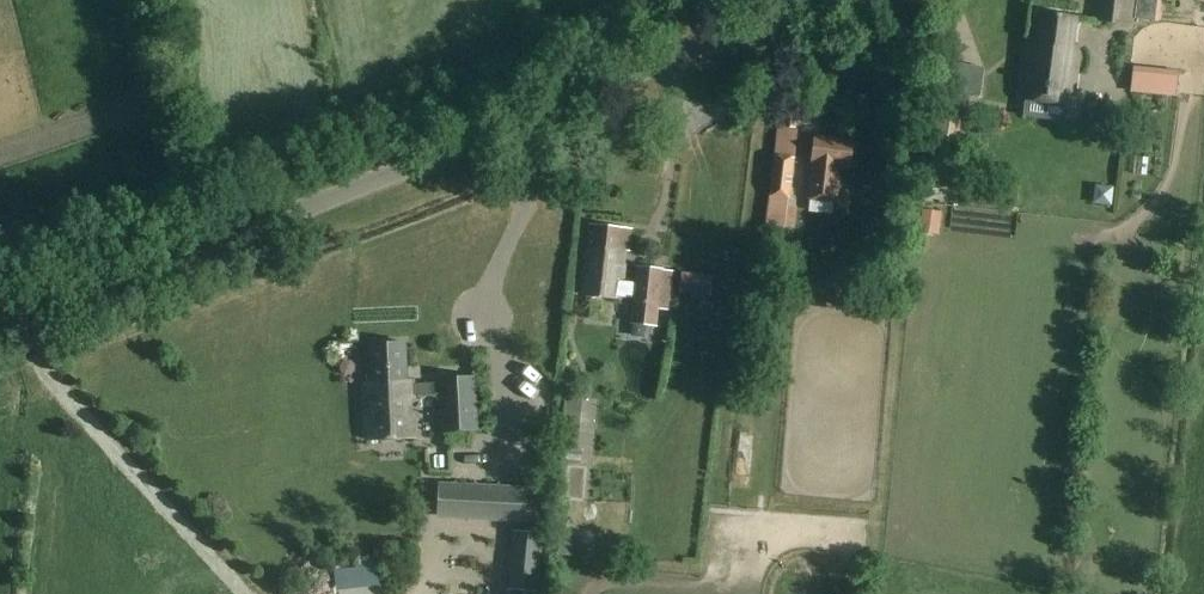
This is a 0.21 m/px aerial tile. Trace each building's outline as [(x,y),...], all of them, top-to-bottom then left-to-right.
[(1137,0),(1101,0),(1098,22),(1134,26),(1137,0)] [(1072,105),(1077,66),(1069,65),(1075,16),(1041,12),(1037,45),(1026,44),(1020,98),(1072,105)] [(908,91),(907,76),(906,63),(884,64),(885,77),(879,77),(879,92),(908,91)] [(942,91),(932,149),(952,152),(962,95),(942,91)] [(783,128),(777,127),(765,225),(794,228),(796,209),(787,208),(799,113),(785,111),(783,128)] [(850,161),(852,140),(816,136),(808,197),(837,201),(842,160),(850,161)] [(584,291),(623,295),(633,296),(630,323),(651,325),(653,309),(653,301),(668,302),(671,274),(656,273),(656,269),(635,267),(634,283),(624,282),(626,264),(624,264),(626,248),(630,248),(632,228),(592,223),(584,291)] [(404,379),(402,341),(366,343),(368,381),(361,381),(364,437),(413,434),(411,395),(411,385),(410,379),(404,379)] [(439,383),(411,385),(411,395),(440,394),(442,432),(475,430),(472,378),(439,379),(439,383)] [(557,445),(578,446),(580,398),(559,397),(557,445)] [(566,447),(564,460),(581,461),(582,448),(566,447)] [(525,520),(526,490),(437,486),(436,516),(525,520)] [(487,529),(487,520),(400,519),(400,529),(487,529)] [(473,537),(473,551),(493,551),(493,537),(473,537)]
